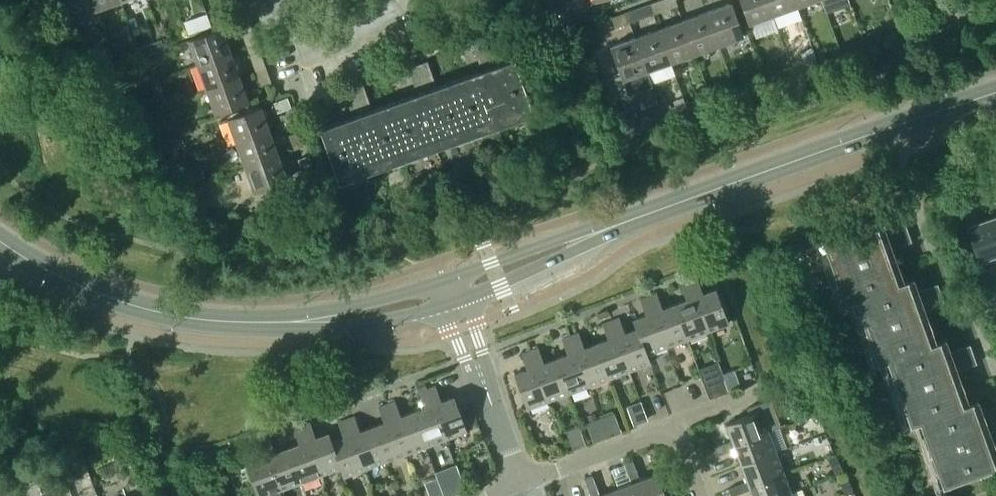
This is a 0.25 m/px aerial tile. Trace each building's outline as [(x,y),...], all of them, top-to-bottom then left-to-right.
[(73,17),(98,8),(95,0),(67,0),(73,17)] [(98,8),(121,0),(95,0),(98,8)] [(663,10),(677,5),(675,0),(659,0),(663,10)] [(773,14),(768,0),(741,0),(749,22),(773,14)] [(773,14),(797,5),(795,0),(768,0),(773,14)] [(826,12),(850,4),(849,0),(822,0),(826,12)] [(730,2),(706,11),(718,45),(742,36),(730,2)] [(650,3),(636,8),(639,18),(653,13),(650,3)] [(562,5),(551,9),(550,10),(556,25),(557,24),(568,20),(562,5)] [(683,19),(695,53),(718,45),(706,11),(683,19)] [(626,12),(612,17),(615,27),(630,22),(626,12)] [(138,26),(135,16),(128,19),(132,29),(138,26)] [(244,36),(254,33),(248,18),(238,22),(244,36)] [(683,19),(658,28),(671,62),(695,53),(683,19)] [(188,39),(197,64),(231,51),(223,27),(188,39)] [(647,70),(671,62),(658,28),(635,36),(647,70)] [(635,36),(610,45),(628,94),(652,85),(647,70),(635,36)] [(481,69),(449,81),(468,135),(533,112),(514,58),(500,63),(491,37),(472,44),(481,69)] [(140,47),(143,56),(155,52),(152,43),(140,47)] [(252,61),(262,57),(257,43),(247,46),(252,61)] [(231,51),(197,64),(206,87),(240,76),(231,51)] [(384,104),(403,158),(468,135),(449,81),(436,85),(426,60),(407,66),(416,92),(384,104)] [(802,61),(792,64),(795,73),(805,69),(802,61)] [(790,65),(778,69),(781,78),(793,74),(790,65)] [(261,84),(271,80),(266,67),(256,70),(261,84)] [(249,100),(240,76),(206,87),(214,112),(249,100)] [(352,115),(319,127),(338,181),(403,158),(384,104),(371,108),(362,83),(343,90),(352,115)] [(744,83),(734,86),(738,97),(748,93),(744,83)] [(287,98),(273,103),(276,113),(291,108),(287,98)] [(684,101),(661,110),(667,125),(690,116),(684,101)] [(667,125),(659,106),(637,114),(633,105),(618,111),(629,139),(667,125)] [(228,118),(237,142),(271,130),(262,106),(228,118)] [(237,142),(245,166),(280,154),(271,130),(237,142)] [(295,148),(304,145),(299,130),(289,134),(295,148)] [(280,154),(245,166),(254,190),(288,178),(280,154)] [(304,172),(313,170),(308,156),(299,159),(304,172)] [(981,191),(967,196),(971,207),(985,202),(981,191)] [(995,253),(995,234),(990,217),(966,227),(978,260),(995,253)] [(844,303),(854,300),(897,283),(886,251),(912,242),(905,222),(878,232),(874,219),(820,238),(844,303)] [(697,278),(689,281),(707,331),(728,323),(715,289),(703,293),(697,278)] [(877,364),(886,360),(930,345),(918,313),(944,303),(937,284),(911,293),(906,280),(897,283),(854,300),(877,364)] [(686,300),(674,304),(687,338),(707,331),(689,281),(680,285),(686,300)] [(657,293),(648,296),(667,346),(687,338),(674,304),(662,308),(657,293)] [(647,353),(667,346),(648,296),(640,300),(645,315),(633,319),(636,328),(637,328),(646,354),(647,353)] [(610,321),(629,370),(650,362),(647,353),(646,354),(637,328),(636,328),(624,333),(619,318),(610,321)] [(608,339),(596,343),(609,378),(629,370),(610,321),(602,324),(608,339)] [(588,385),(609,378),(596,343),(584,348),(578,333),(570,336),(588,385)] [(567,354),(555,358),(568,393),(588,385),(570,336),(562,339),(567,354)] [(909,426),(918,422),(962,406),(950,373),(976,364),(970,345),(943,355),(938,342),(930,345),(886,360),(909,426)] [(548,400),(568,393),(555,358),(544,363),(538,348),(530,351),(548,400)] [(527,408),(548,400),(530,351),(521,354),(527,369),(514,374),(527,408)] [(724,393),(729,391),(718,362),(713,364),(724,393)] [(740,387),(733,370),(724,373),(731,390),(740,387)] [(704,375),(666,388),(674,412),(712,399),(704,375)] [(415,383),(419,392),(427,389),(424,380),(415,383)] [(435,386),(427,389),(445,438),(467,430),(462,417),(454,396),(441,401),(435,386)] [(424,407),(412,411),(425,446),(445,438),(427,389),(419,392),(424,407)] [(713,447),(714,451),(768,432),(781,427),(770,399),(747,408),(749,414),(726,423),(732,440),(713,447)] [(395,401),(387,404),(405,453),(425,446),(412,411),(401,416),(395,401)] [(962,406),(918,422),(941,486),(995,467),(983,434),(995,430),(995,408),(976,415),(972,402),(962,406)] [(384,422),(372,426),(385,461),(405,453),(387,404),(378,407),(384,422)] [(623,410),(594,418),(599,437),(628,430),(623,410)] [(473,413),(462,417),(467,430),(478,426),(473,413)] [(364,468),(385,461),(372,426),(360,431),(355,416),(346,419),(364,468)] [(364,468),(346,419),(338,422),(343,437),(332,441),(331,441),(341,467),(340,467),(343,476),(364,468)] [(310,422),(302,425),(320,474),(340,467),(341,467),(331,441),(332,441),(328,432),(316,437),(310,422)] [(299,443),(287,447),(300,482),(320,474),(302,425),(293,428),(299,443)] [(776,452),(768,432),(714,451),(716,456),(735,448),(741,465),(776,452)] [(269,437),(261,440),(279,489),(300,482),(287,447),(275,452),(269,437)] [(279,489),(261,440),(253,443),(258,458),(245,463),(258,495),(262,495),(279,489)] [(783,472),(776,452),(741,465),(747,481),(728,488),(729,492),(783,472)] [(835,455),(828,458),(834,471),(842,468),(835,455)] [(629,462),(641,495),(665,495),(657,473),(640,480),(633,460),(629,462)] [(615,489),(618,495),(641,495),(629,462),(624,463),(631,483),(615,489)] [(20,467),(23,477),(33,474),(29,464),(20,467)] [(444,495),(451,495),(466,490),(456,465),(436,473),(444,495)] [(753,495),(780,495),(791,492),(783,472),(729,492),(731,495),(750,489),(753,495)] [(615,489),(599,495),(592,475),(584,478),(590,495),(618,495),(615,489)] [(848,480),(840,483),(845,494),(853,491),(848,480)]
